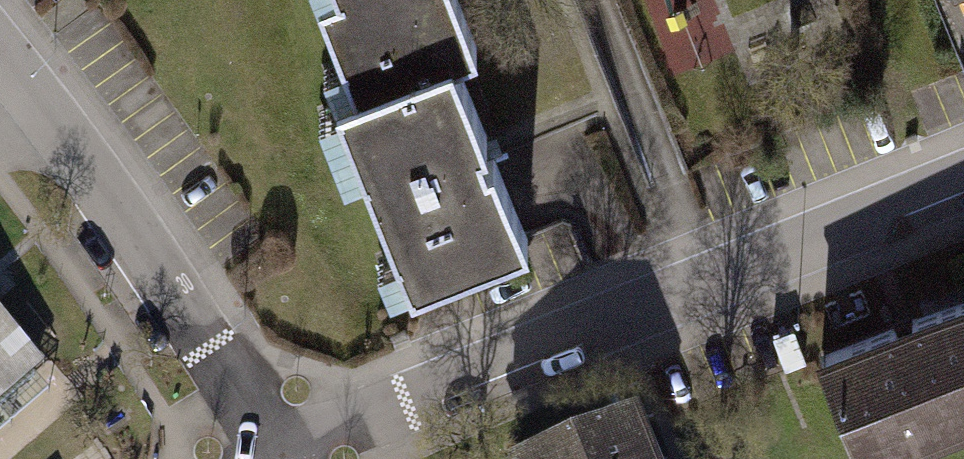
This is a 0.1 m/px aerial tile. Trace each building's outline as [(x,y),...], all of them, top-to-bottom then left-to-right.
[(358,92),(454,55),(476,46),(458,0),(321,0),(358,92)] [(963,44),(963,0),(946,0),(963,44)] [(527,242),(454,55),(358,92),(340,99),(414,286),(527,242)] [(77,398),(0,311),(0,458),(8,458),(77,398)] [(837,369),(871,458),(913,458),(963,440),(963,321),(837,369)] [(652,450),(625,458),(655,458),(652,450)]
